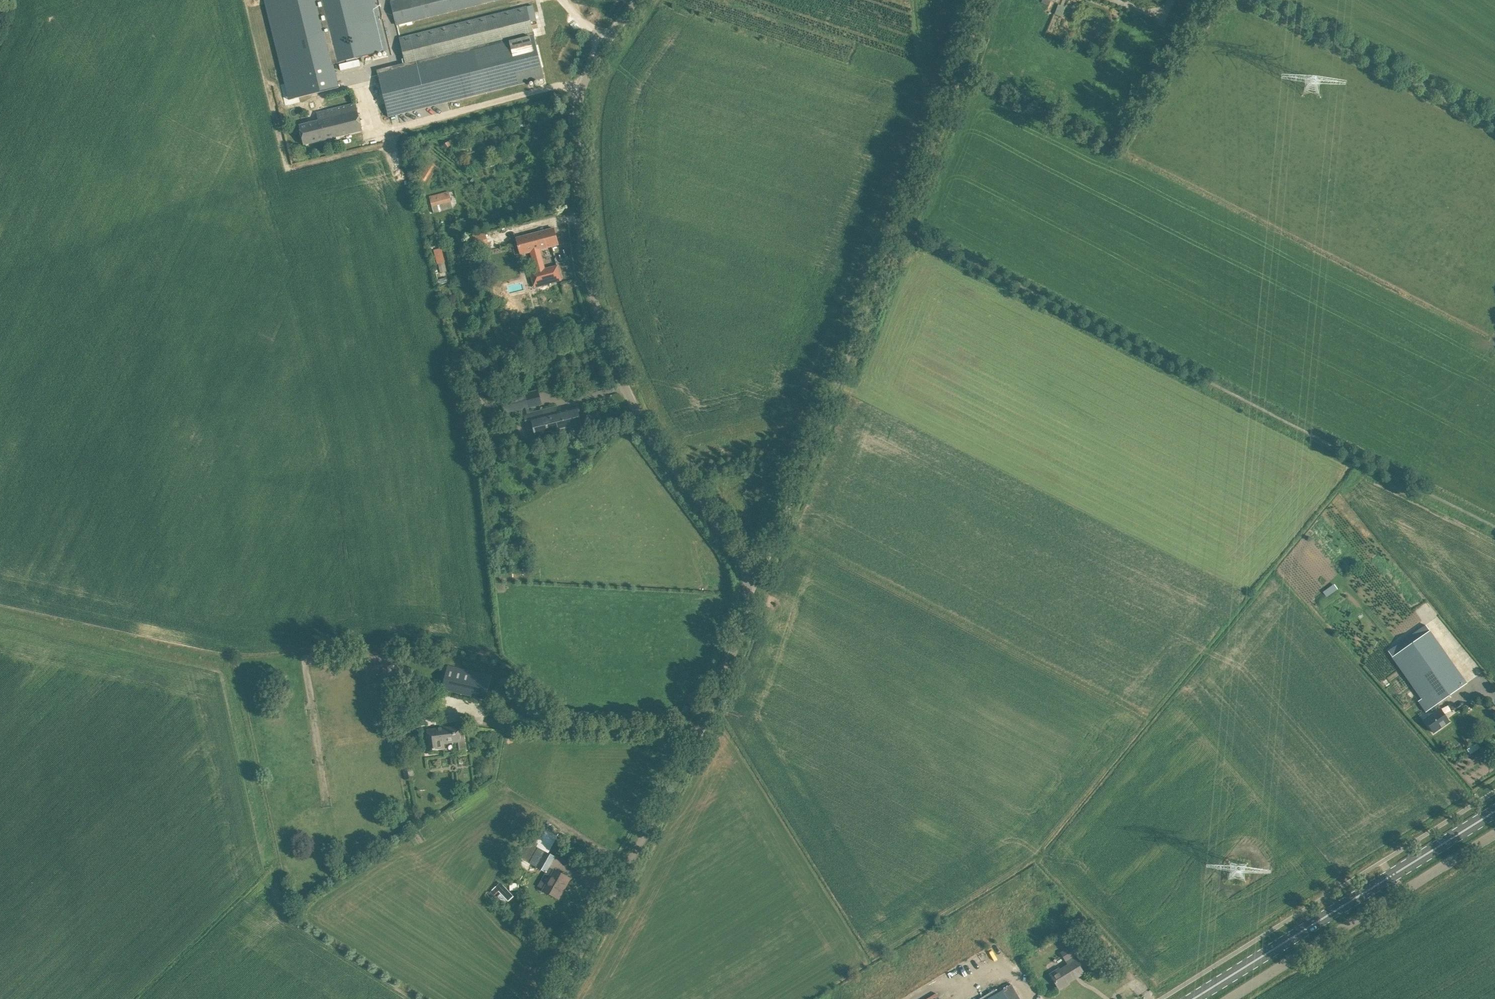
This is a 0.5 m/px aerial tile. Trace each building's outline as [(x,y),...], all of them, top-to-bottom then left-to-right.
[(279,57),(288,93),(289,100),(313,94),(324,91),(338,88),(332,65),(387,51),(374,0),(265,0),(279,57)] [(397,25),(498,0),(397,0),(391,1),(397,25)] [(1056,13),(1063,16),(1066,7),(1059,4),(1056,13)] [(407,66),(378,74),(389,117),(437,105),(485,93),(545,78),(531,22),(536,20),(533,6),(527,7),(400,39),(407,66)] [(1011,80),(1016,82),(1019,74),(1014,72),(1011,80)] [(318,112),(320,120),(299,125),(304,145),(363,131),(356,103),(346,106),(318,112)] [(430,196),(433,207),(451,201),(448,191),(430,196)] [(517,238),(522,254),(558,245),(554,228),(517,238)] [(485,232),(473,235),(477,250),(489,247),(485,232)] [(434,250),(438,264),(446,262),(441,248),(434,250)] [(558,265),(531,273),(534,287),(562,280),(558,265)] [(526,393),(502,399),(505,414),(523,410),(524,415),(531,413),(530,408),(526,393)] [(524,415),(526,421),(531,419),(536,437),(582,426),(577,408),(557,413),(556,407),(531,413),(524,415)] [(721,449),(732,445),(729,439),(718,443),(721,449)] [(1327,596),(1338,588),(1335,583),(1323,591),(1327,596)] [(1426,625),(1388,651),(1422,699),(1418,701),(1426,712),(1432,707),(1437,704),(1467,683),(1426,625)] [(443,689),(485,699),(491,675),(448,665),(443,689)] [(1449,722),(1437,704),(1432,707),(1435,712),(1424,719),(1433,732),(1449,722)] [(460,725),(427,730),(430,751),(445,749),(444,743),(459,741),(461,741),(461,734),(460,725)] [(531,843),(536,846),(527,862),(530,863),(547,873),(556,856),(542,848),(548,836),(537,830),(531,843)] [(527,862),(521,859),(517,866),(525,871),(530,863),(527,862)] [(570,879),(561,874),(555,870),(544,890),(558,898),(564,886),(565,887),(570,879)] [(501,882),(494,888),(507,902),(513,896),(501,882)] [(1082,917),(1062,931),(1066,937),(1086,923),(1082,917)] [(1077,954),(1072,946),(1061,953),(1069,965),(1060,970),(1059,969),(1050,974),(1059,989),(1068,983),(1068,982),(1078,975),(1078,976),(1083,973),(1073,956),(1077,954)] [(1011,984),(1009,986),(1004,989),(1003,989),(1003,990),(989,998),(1020,998),(1011,984)]
